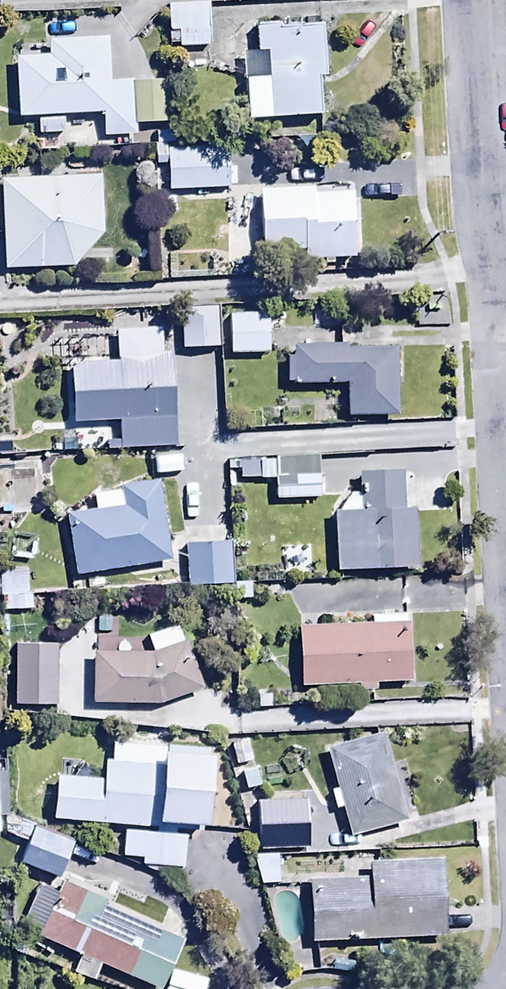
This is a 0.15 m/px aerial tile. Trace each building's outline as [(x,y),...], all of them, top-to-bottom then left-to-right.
[(168,28),(210,27),(209,0),(167,0),(168,28)] [(319,116),(317,78),(324,78),(321,24),(254,27),(256,54),(265,53),(266,80),(243,81),(245,120),(319,116)] [(132,125),(130,84),(106,84),(106,40),(47,40),(48,57),(14,58),(15,118),(36,118),(36,136),(64,135),(64,115),(101,114),(101,137),(132,137),(132,125)] [(130,84),(132,125),(166,124),(166,84),(130,84)] [(169,171),(227,168),(226,126),(167,129),(169,171)] [(0,179),(0,198),(2,271),(72,269),(102,234),(101,188),(91,178),(0,179)] [(350,194),(311,194),(311,191),(259,192),(260,252),(303,251),(303,261),(352,260),(350,194)] [(214,286),(178,287),(179,331),(215,331),(214,286)] [(227,294),(227,335),(269,334),(269,293),(227,294)] [(401,397),(401,327),(285,327),(285,367),(342,367),(342,397),(401,397)] [(175,449),(171,354),(157,355),(157,343),(116,344),(116,360),(67,362),(70,425),(117,423),(118,443),(106,443),(106,452),(175,449)] [(272,479),(273,500),(350,498),(349,476),(316,477),(315,459),(238,462),(239,480),(272,479)] [(332,513),(335,572),(416,568),(414,511),(401,511),(400,471),(358,473),(360,511),(332,513)] [(171,562),(156,482),(90,496),(93,512),(65,517),(76,580),(171,562)] [(228,522),(182,524),(184,568),(230,566),(228,522)] [(309,547),(281,548),(282,578),(310,576),(309,547)] [(0,571),(0,609),(0,612),(28,611),(27,570),(0,571)] [(368,626),(297,629),(299,687),(354,685),(355,695),(374,694),(374,683),(409,682),(406,615),(368,616),(368,626)] [(56,624),(12,625),(13,687),(58,686),(56,624)] [(91,655),(90,704),(161,707),(201,691),(175,627),(145,639),(151,655),(91,655)] [(349,838),(406,821),(380,733),(323,750),(334,790),(328,792),(334,811),(340,809),(349,838)] [(54,775),(49,819),(146,829),(153,761),(160,762),(154,822),(200,827),(208,751),(166,746),(165,752),(113,747),(111,762),(105,762),(103,781),(54,775)] [(60,882),(74,840),(12,819),(4,842),(26,849),(19,868),(60,882)] [(270,828),(269,851),(319,851),(319,828),(270,828)] [(153,836),(123,833),(121,858),(140,859),(139,868),(179,884),(185,837),(172,836),(173,832),(154,829),(153,836)] [(277,856),(251,858),(259,886),(285,885),(277,856)] [(367,877),(306,879),(308,943),(444,938),(441,859),(367,862),(367,877)] [(101,965),(159,988),(164,988),(184,940),(112,910),(115,902),(63,880),(39,936),(79,953),(71,974),(93,984),(101,965)]
